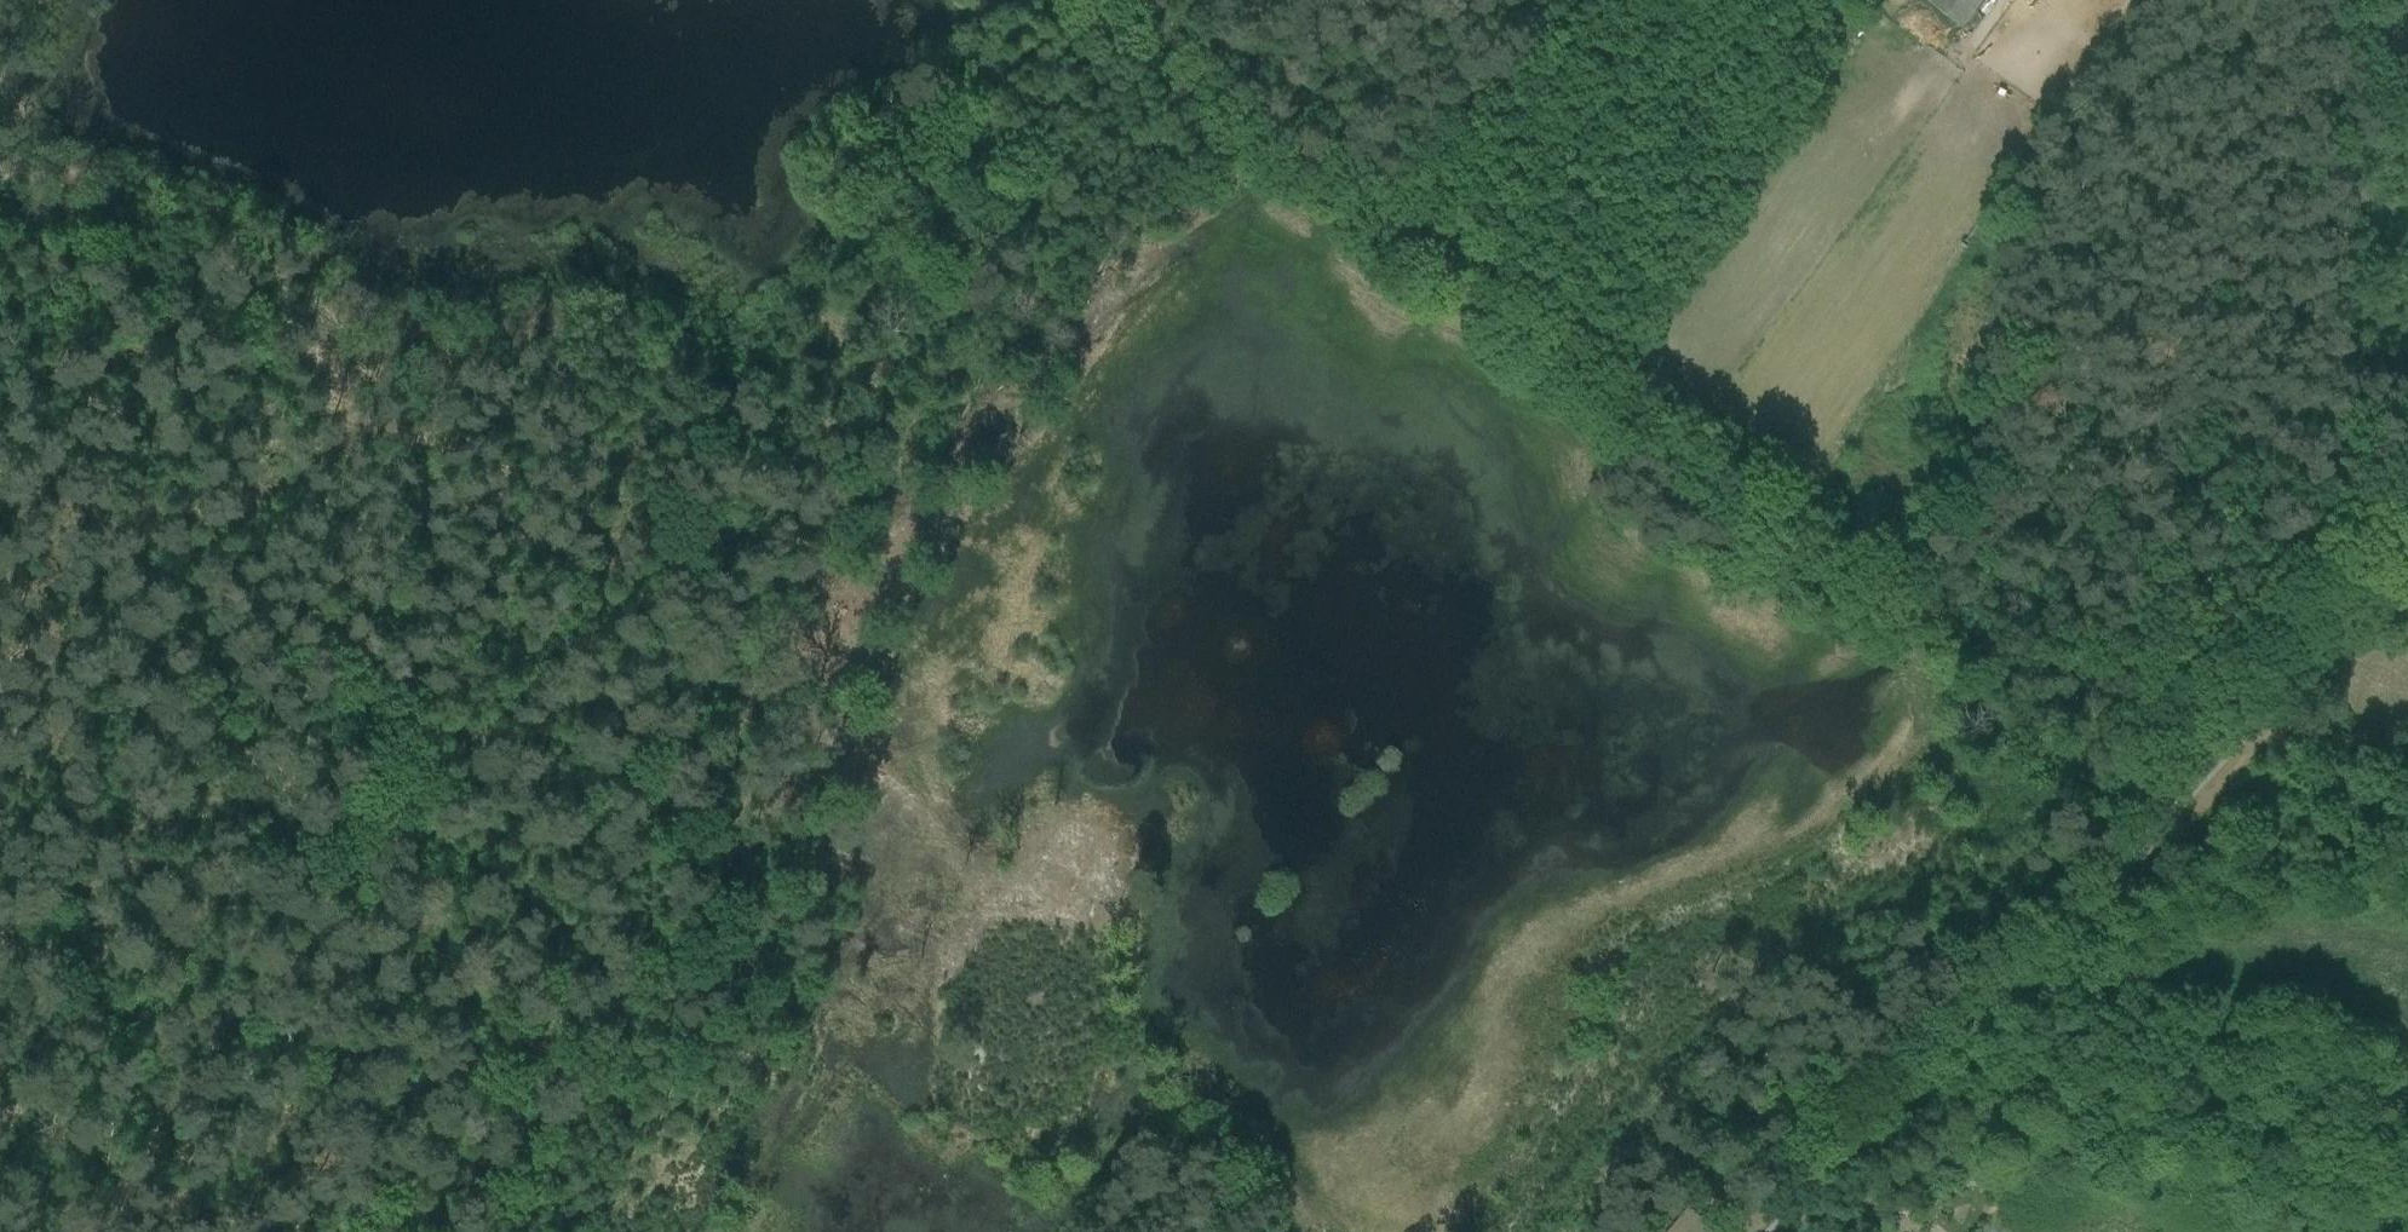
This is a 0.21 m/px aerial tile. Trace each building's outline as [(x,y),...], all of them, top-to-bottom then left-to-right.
[(1962,28),(1984,0),(1927,0),(1962,28)]
